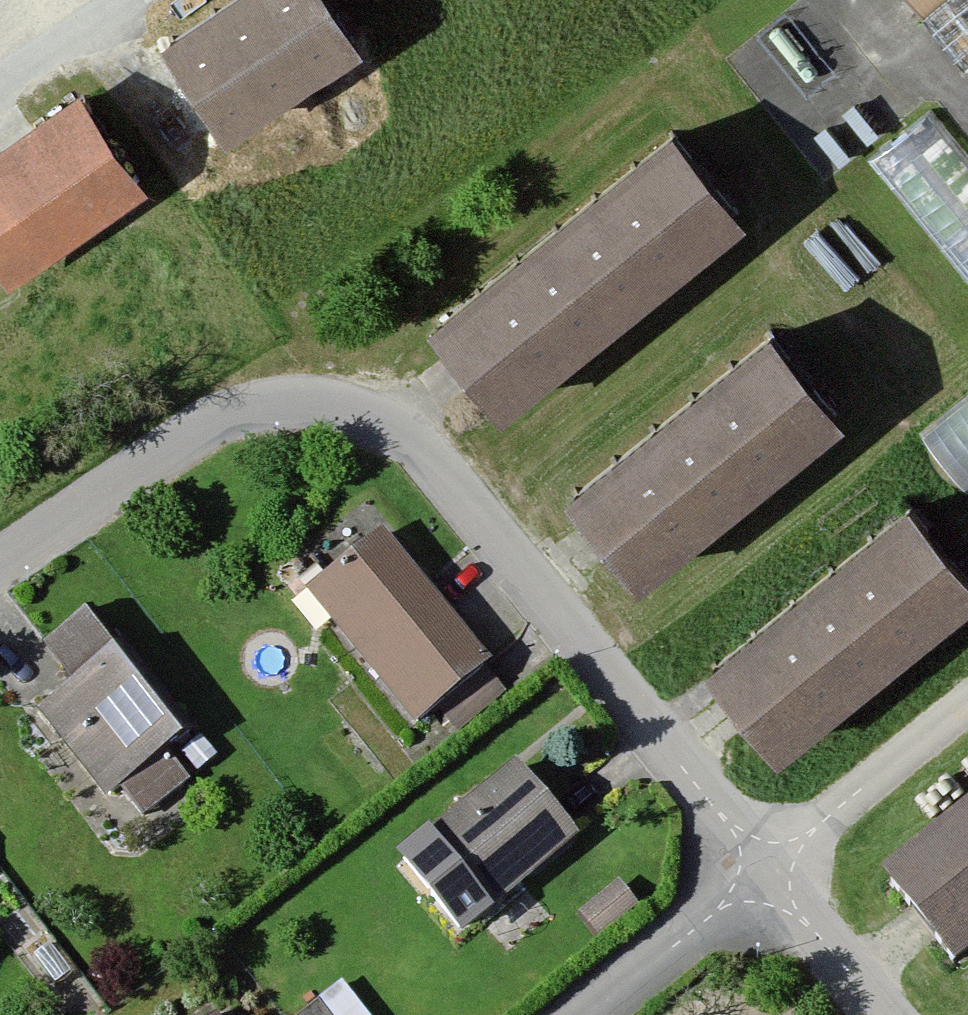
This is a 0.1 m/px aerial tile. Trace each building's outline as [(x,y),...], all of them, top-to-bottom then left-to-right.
[(180,32),(245,130),(381,40),(355,0),(228,0),(180,32)] [(927,5),(967,58),(967,57),(967,0),(932,0),(927,5)] [(0,147),(0,253),(16,277),(157,183),(92,86),(0,147)] [(693,113),(447,310),(527,408),(773,211),(693,113)] [(928,113),(873,158),(967,274),(967,162),(928,113)] [(799,312),(588,483),(664,576),(875,405),(799,312)] [(922,421),(967,478),(967,384),(922,421)] [(726,649),(800,743),(967,612),(967,531),(933,487),(726,649)] [(515,683),(387,525),(314,584),(425,720),(443,706),(460,727),(515,683)] [(195,732),(91,598),(37,639),(69,680),(39,703),(109,793),(123,782),(145,810),(187,777),(168,753),(195,732)] [(584,834),(520,757),(426,834),(489,911),(584,834)] [(901,877),(967,963),(967,825),(901,877)] [(341,969),(295,1010),(300,1014),(381,1014),(341,969)] [(217,1007),(206,1014),(224,1014),(217,1007)]
